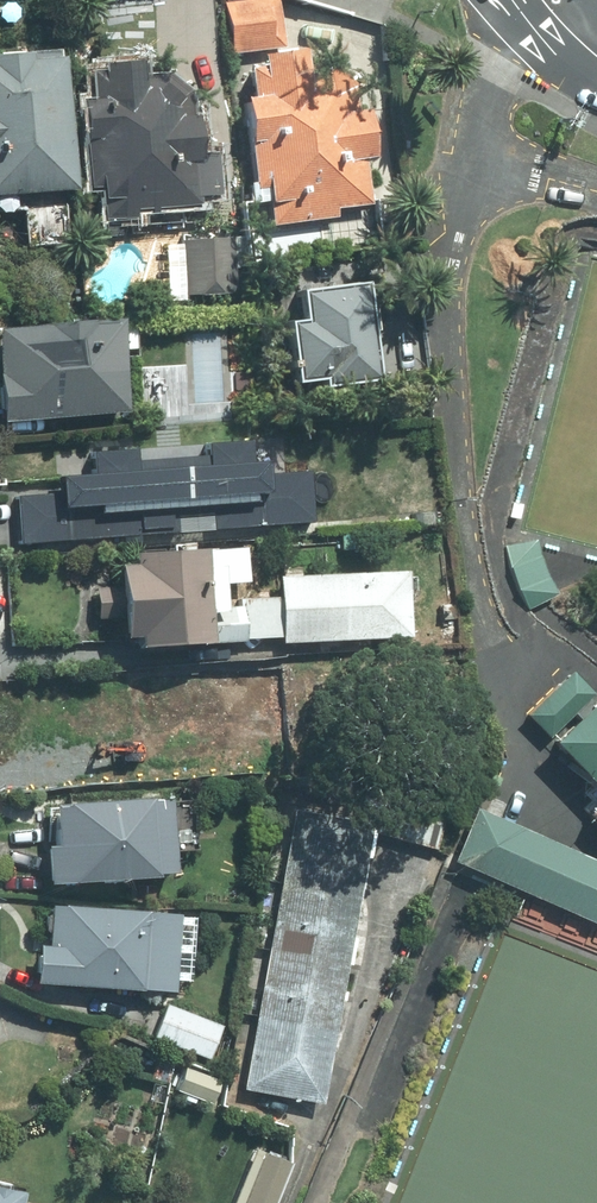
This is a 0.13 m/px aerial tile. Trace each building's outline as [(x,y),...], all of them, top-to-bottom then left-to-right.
[(351,76),(327,63),(304,66),(300,38),(257,44),(259,58),(247,60),(250,89),(240,90),(252,181),(267,179),(272,218),(336,210),(335,201),(368,197),(362,149),(371,148),(365,99),(354,101),(351,76)] [(72,178),(63,51),(27,53),(27,43),(0,45),(0,184),(72,178)] [(187,84),(173,72),(154,73),(153,68),(140,68),(139,52),(99,54),(100,63),(88,63),(89,93),(82,93),(89,212),(142,209),(142,200),(197,197),(196,188),(217,187),(215,146),(197,147),(194,106),(188,106),(187,84)] [(191,293),(238,292),(237,235),(168,237),(169,301),(191,300),(191,293)] [(385,375),(372,275),(307,283),(311,313),(296,315),(304,377),(331,373),(332,381),(385,375)] [(133,414),(130,314),(64,316),(64,321),(7,323),(10,417),(133,414)] [(280,458),(259,459),(258,437),(218,439),(218,451),(141,455),(141,447),(96,449),(97,468),(69,470),(70,493),(21,496),(23,536),(315,521),(313,469),(281,471),(280,458)] [(183,545),(141,546),(141,558),(129,558),(130,583),(100,584),(101,615),(131,614),(132,633),(144,632),(144,640),(284,635),(283,594),(245,595),(245,600),(236,600),(235,581),(254,581),(252,543),(202,544),(202,537),(183,538),(183,545)] [(519,589),(531,610),(553,598),(559,595),(549,577),(542,558),(540,541),(507,545),(511,569),(519,589)] [(288,572),(289,637),(413,635),(412,570),(288,572)] [(538,739),(596,800),(580,815),(596,833),(596,693),(594,696),(569,670),(529,706),(550,728),(538,739)] [(180,794),(55,798),(57,876),(183,872),(180,794)] [(374,820),(297,807),(252,1085),(328,1098),(374,820)] [(464,862),(522,889),(596,922),(596,855),(489,807),(464,862)] [(184,907),(57,900),(55,940),(48,940),(46,978),(180,985),(184,907)] [(224,1021),(176,1003),(164,1037),(211,1055),(224,1021)] [(227,1077),(188,1064),(180,1089),(219,1102),(227,1077)] [(296,1159),(261,1145),(237,1202),(278,1202),(296,1159)] [(35,1187),(0,1181),(0,1202),(32,1202),(35,1187)]
